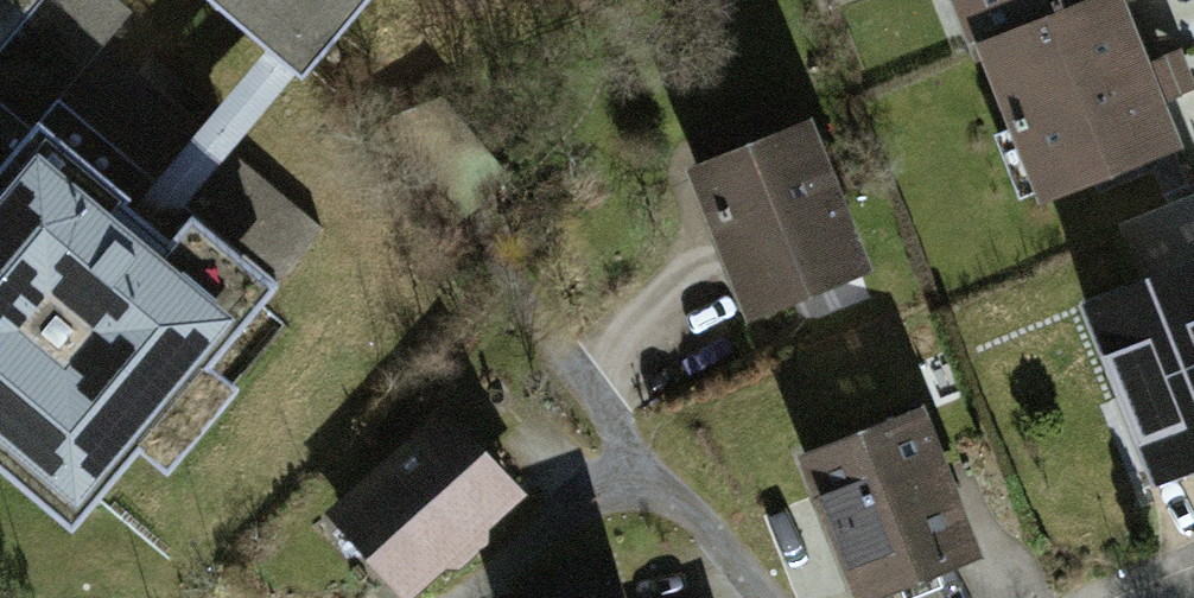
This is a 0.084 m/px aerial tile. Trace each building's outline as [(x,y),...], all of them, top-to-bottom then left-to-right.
[(78,530),(141,457),(167,479),(237,398),(206,372),(326,233),(105,45),(134,11),(121,0),(0,0),(0,479),(8,470),(78,530)] [(310,73),(372,0),(225,0),(310,73)] [(1172,146),(1118,0),(986,0),(1055,188),(1172,146)] [(452,216),(504,176),(440,104),(379,128),(452,216)] [(856,264),(803,132),(701,173),(755,305),(856,264)] [(1084,308),(1149,486),(1193,470),(1193,268),(1084,308)] [(797,458),(845,597),(888,597),(986,564),(933,411),(797,458)] [(319,520),(389,597),(404,597),(517,498),(440,412),(319,520)] [(613,559),(549,576),(554,597),(623,597),(613,559)]
